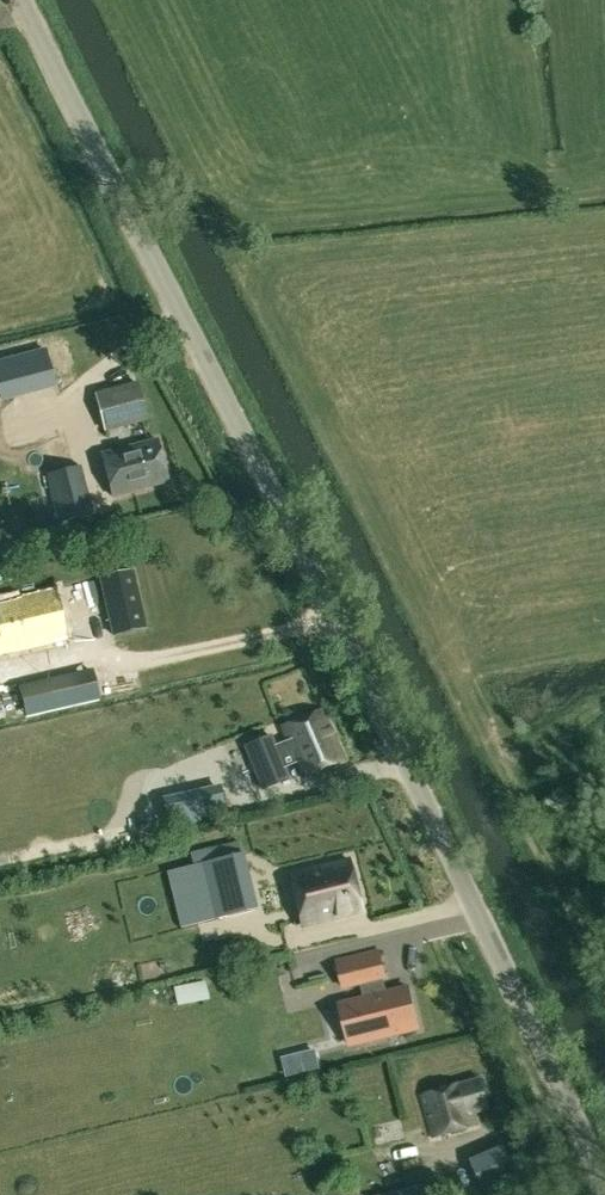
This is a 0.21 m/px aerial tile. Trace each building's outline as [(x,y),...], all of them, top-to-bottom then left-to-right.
[(45,350),(26,355),(35,389),(54,384),(45,350)] [(95,392),(105,432),(148,421),(138,381),(95,392)] [(59,415),(37,420),(39,430),(61,425),(59,415)] [(157,439),(101,454),(112,496),(168,481),(157,439)] [(47,474),(60,522),(94,513),(82,464),(47,474)] [(145,628),(132,571),(100,579),(101,580),(104,579),(112,615),(109,616),(113,635),(145,628)] [(65,639),(53,590),(22,597),(23,601),(0,606),(0,654),(65,639)] [(19,686),(26,716),(99,700),(92,669),(19,686)] [(343,762),(322,710),(282,727),(287,741),(296,761),(303,777),(343,762)] [(283,767),(296,761),(287,741),(275,746),(270,735),(246,745),(264,788),(288,778),(283,767)] [(226,816),(220,790),(163,802),(169,829),(226,816)] [(257,910),(243,852),(177,868),(167,871),(181,929),(191,926),(257,910)] [(349,859),(291,871),(304,926),(361,912),(349,859)] [(384,978),(386,977),(380,953),(338,963),(344,988),(360,984),(364,999),(354,1002),(364,1042),(419,1029),(409,988),(387,993),(384,978)] [(207,998),(204,982),(175,988),(178,1005),(207,998)] [(423,1096),(434,1137),(478,1125),(475,1114),(490,1109),(482,1079),(423,1096)] [(508,1147),(524,1184),(538,1176),(521,1141),(508,1147)] [(524,1184),(508,1147),(507,1145),(471,1160),(487,1194),(502,1194),(524,1184)] [(340,1194),(358,1194),(355,1182),(338,1186),(338,1188),(340,1194)] [(389,1193),(379,1194),(439,1194),(437,1182),(413,1188),(389,1193)]
